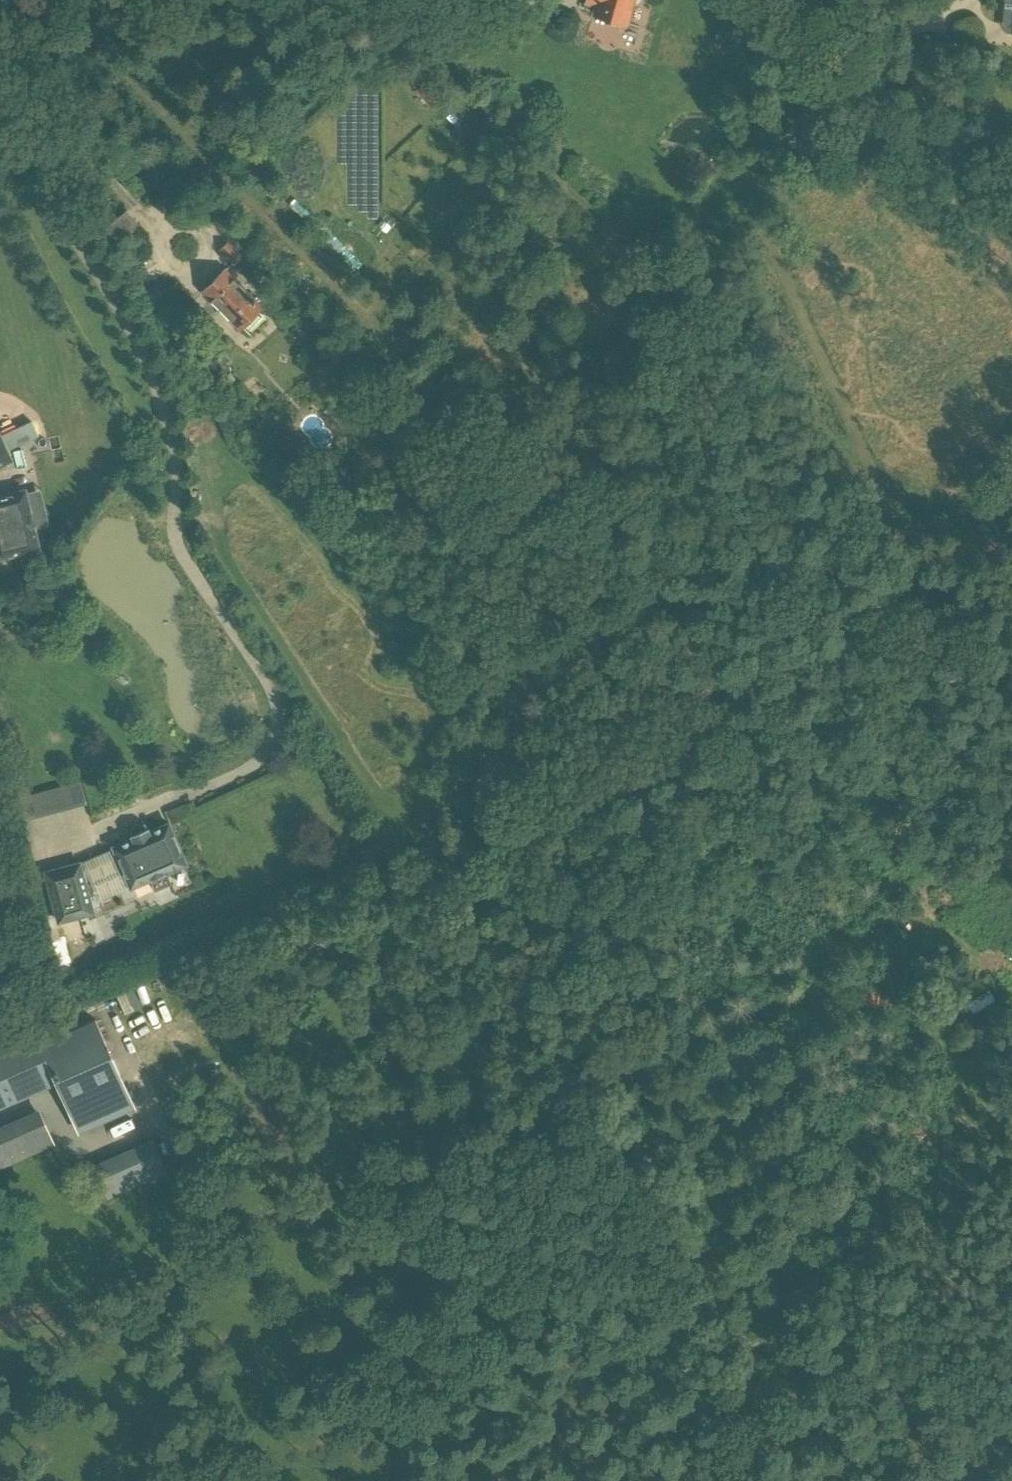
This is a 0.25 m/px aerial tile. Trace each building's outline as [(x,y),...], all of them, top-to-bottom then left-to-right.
[(584,1),(596,5),(593,14),(606,18),(606,19),(608,23),(617,25),(621,24),(621,22),(627,23),(632,3),(633,2),(634,2),(635,2),(636,1),(637,1),(637,0),(638,0),(584,0),(584,1)] [(219,249),(234,265),(243,256),(228,240),(219,249)] [(203,290),(240,328),(261,307),(224,270),(203,290)] [(147,293),(155,303),(163,297),(156,287),(147,293)] [(271,435),(281,447),(290,440),(280,427),(271,435)] [(11,460),(0,435),(0,465),(11,460)] [(39,548),(34,528),(38,527),(34,509),(30,510),(25,490),(0,496),(0,558),(39,548)] [(112,846),(130,888),(151,880),(155,889),(171,882),(167,873),(185,865),(167,823),(112,846)] [(106,863),(91,865),(92,880),(108,878),(106,863)] [(43,874),(57,924),(92,914),(78,865),(43,874)] [(35,1032),(57,1082),(80,1131),(135,1106),(95,1019),(68,1031),(63,1019),(35,1032)] [(57,1082),(35,1032),(0,1047),(0,1107),(57,1082)] [(11,1162),(0,1138),(0,1166),(11,1162)]
